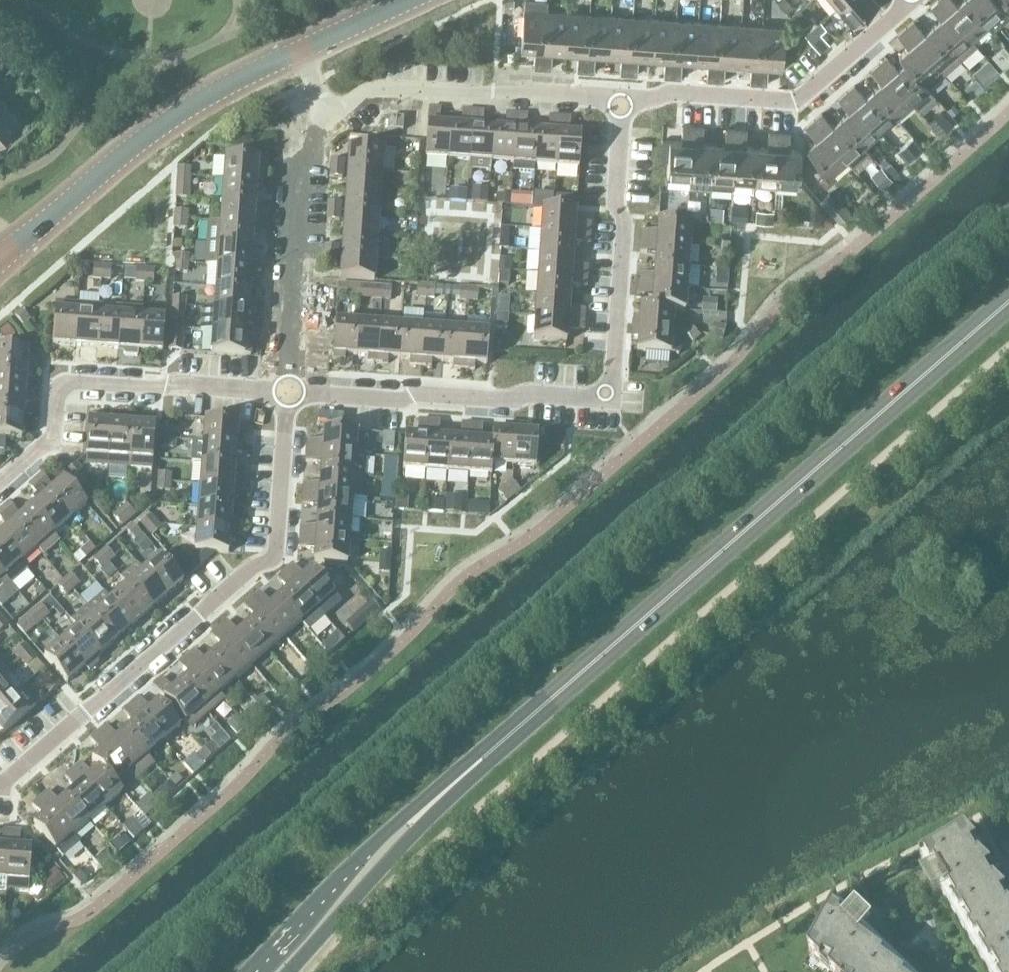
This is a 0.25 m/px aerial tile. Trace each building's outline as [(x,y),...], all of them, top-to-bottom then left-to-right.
[(504,10),(513,11),(513,0),(504,0),(504,10)] [(543,69),(547,12),(548,1),(538,0),(525,0),(525,10),(524,10),(521,51),(535,52),(534,68),(543,69)] [(778,3),(788,14),(795,9),(787,0),(782,0),(778,3)] [(838,6),(853,23),(878,1),(877,0),(845,0),(838,6)] [(941,20),(933,27),(962,61),(979,47),(971,38),(938,0),(930,7),(941,20)] [(938,0),(971,38),(987,23),(967,0),(963,0),(957,5),(952,0),(939,0),(938,0)] [(987,23),(994,32),(1008,19),(1008,14),(997,0),(967,0),(987,23)] [(553,54),(565,55),(568,13),(547,12),(543,69),(551,70),(553,54)] [(802,12),(793,20),(803,32),(812,24),(802,12)] [(577,71),(586,72),(590,15),(568,13),(565,55),(578,55),(577,71)] [(596,57),(608,58),(611,16),(590,15),(586,72),(595,73),(596,57)] [(620,74),(629,75),(633,18),(611,16),(608,58),(621,59),(620,74)] [(639,60),(652,61),(655,19),(633,18),(629,75),(638,76),(639,60)] [(664,78),(672,78),(676,21),(655,19),(652,61),(665,62),(664,78)] [(682,63),(695,64),(698,22),(676,21),(672,78),(681,79),(682,63)] [(914,21),(906,29),(946,75),(962,61),(933,27),(924,34),(914,21)] [(707,81),(716,81),(720,24),(698,22),(695,64),(708,65),(707,81)] [(726,66),(738,67),(741,25),(720,24),(716,81),(724,82),(726,66)] [(750,84),(759,84),(763,27),(741,25),(738,67),(751,68),(750,84)] [(763,27),(759,84),(767,85),(769,69),(783,70),(786,29),(763,27)] [(819,29),(809,38),(815,46),(820,52),(831,42),(819,29)] [(899,56),(906,63),(906,62),(929,89),(946,75),(906,29),(898,36),(908,48),(899,56)] [(994,54),(1005,67),(1008,63),(1008,48),(1005,44),(994,54)] [(11,61),(15,65),(25,56),(20,49),(11,57),(11,61)] [(25,56),(15,65),(18,69),(22,69),(31,62),(25,56)] [(879,65),(911,102),(919,111),(936,97),(929,89),(906,62),(906,63),(898,70),(887,58),(879,65)] [(987,63),(974,74),(984,85),(997,74),(987,63)] [(881,84),(873,91),(895,116),(911,102),(879,65),(871,72),(881,84)] [(971,86),(970,93),(973,97),(981,89),(975,82),(971,86)] [(16,86),(10,92),(13,96),(20,90),(16,86)] [(855,86),(846,93),(879,130),(895,116),(873,91),(865,98),(855,86)] [(849,112),(841,119),(862,144),(879,130),(846,93),(838,100),(849,112)] [(0,107),(0,144),(3,147),(12,139),(6,132),(20,120),(5,102),(0,107)] [(953,104),(947,109),(952,115),(958,110),(953,104)] [(425,157),(448,159),(450,126),(440,125),(441,109),(429,108),(425,157)] [(448,159),(469,160),(473,111),(462,110),(461,126),(450,126),(448,159)] [(473,111),(469,160),(469,170),(490,172),(491,162),(494,129),(483,128),(484,112),(473,111)] [(940,112),(929,122),(940,136),(952,125),(940,112)] [(505,130),(494,129),(491,162),(513,163),(517,114),(506,114),(505,130)] [(513,163),(512,173),(534,175),(535,165),(537,132),(526,131),(527,115),(517,114),(513,163)] [(822,114),(814,121),(846,159),(854,168),(870,154),(862,144),(841,119),(832,126),(822,114)] [(388,129),(403,130),(404,117),(389,116),(388,129)] [(548,133),(537,132),(535,165),(556,166),(560,117),(549,117),(548,133)] [(570,118),(560,117),(556,166),(579,168),(581,135),(569,134),(570,118)] [(846,159),(814,121),(806,128),(816,141),(807,149),(820,164),(814,169),(822,179),(819,182),(826,190),(837,180),(830,172),(846,159)] [(667,174),(690,176),(694,127),(683,126),(682,142),(670,141),(668,164),(667,174)] [(690,176),(712,178),(714,144),(703,144),(704,128),(694,127),(690,176)] [(714,144),(712,178),(711,190),(732,191),(733,179),(737,130),(726,129),(725,145),(714,144)] [(747,131),(737,130),(733,179),(755,181),(757,148),(746,147),(747,131)] [(768,148),(757,148),(755,181),(776,182),(780,133),(769,132),(768,148)] [(791,134),(780,133),(776,182),(799,184),(801,151),(789,150),(791,134)] [(915,139),(898,153),(908,164),(924,150),(915,139)] [(668,164),(670,141),(663,141),(661,163),(668,164)] [(348,170),(382,172),(394,173),(395,150),(349,147),(348,170)] [(225,156),(224,179),(263,182),(263,171),(258,171),(258,159),(225,156)] [(331,159),(330,168),(343,169),(343,160),(331,159)] [(890,164),(884,169),(891,178),(892,178),(898,172),(890,164)] [(178,167),(177,176),(190,177),(190,168),(178,167)] [(882,167),(872,176),(881,187),(891,178),(884,169),(882,167)] [(343,169),(330,168),(330,177),(342,178),(343,169)] [(348,170),(346,191),(380,194),(382,172),(348,170)] [(190,177),(177,176),(177,185),(189,185),(190,177)] [(224,179),(222,201),(255,203),(256,193),(262,193),(263,182),(224,179)] [(471,189),(470,203),(488,204),(488,190),(471,189)] [(346,191),(344,213),(378,215),(380,194),(346,191)] [(450,191),(450,201),(466,202),(467,192),(450,191)] [(828,193),(820,200),(840,223),(852,213),(845,206),(843,207),(839,202),(837,204),(828,193)] [(496,195),(495,204),(503,205),(510,205),(510,196),(496,195)] [(510,196),(510,205),(532,207),(532,196),(510,195),(510,196)] [(555,196),(554,209),(563,209),(564,197),(555,196)] [(222,201),(221,222),(260,225),(260,214),(254,214),(255,203),(222,201)] [(328,202),(327,211),(340,212),(340,203),(328,202)] [(670,202),(668,218),(684,219),(685,203),(670,202)] [(723,207),(711,206),(710,219),(722,220),(723,207)] [(731,207),(730,219),(732,220),(747,221),(748,209),(731,207)] [(543,208),(541,231),(590,234),(591,223),(575,222),(576,210),(563,209),(554,209),(543,208)] [(781,209),(777,212),(777,217),(782,219),(786,217),(786,211),(781,209)] [(175,210),(174,219),(187,220),(187,211),(175,210)] [(340,212),(327,211),(327,220),(339,221),(340,212)] [(758,211),(757,221),(774,222),(774,212),(758,211)] [(344,213),(343,234),(377,237),(378,215),(344,213)] [(811,214),(811,225),(824,226),(825,215),(811,214)] [(187,220),(174,219),(174,228),(186,229),(187,220)] [(641,231),(641,242),(690,245),(691,223),(658,220),(657,232),(641,231)] [(207,221),(205,243),(252,247),(253,236),(259,236),(260,225),(221,222),(207,221)] [(541,231),(540,252),(573,254),(573,244),(589,245),(590,234),(541,231)] [(343,234),(341,256),(375,258),(377,237),(343,234)] [(723,237),(722,248),(730,248),(731,238),(723,237)] [(656,254),(655,264),(688,267),(690,245),(641,242),(640,253),(656,254)] [(204,265),(208,265),(256,269),(257,258),(251,257),(252,247),(205,243),(204,265)] [(325,245),(324,254),(337,255),(337,246),(325,245)] [(540,252),(538,274),(587,277),(588,266),(572,265),(573,254),(540,252)] [(175,254),(175,263),(187,264),(188,255),(175,254)] [(337,255),(324,254),(324,263),(336,264),(337,255)] [(375,258),(341,256),(340,279),(373,281),(375,258)] [(499,259),(499,271),(510,272),(511,260),(499,259)] [(187,264),(175,263),(174,272),(187,273),(187,264)] [(638,274),(637,285),(687,289),(688,267),(655,264),(654,275),(638,274)] [(208,265),(207,287),(216,288),(249,290),(250,280),(256,280),(256,269),(208,265)] [(92,278),(101,279),(102,267),(93,266),(92,278)] [(102,267),(101,279),(110,280),(111,267),(102,267)] [(135,281),(144,282),(145,270),(136,269),(135,281)] [(145,270),(144,282),(153,283),(154,270),(145,270)] [(719,272),(718,289),(727,289),(727,288),(729,272),(719,272)] [(499,283),(499,287),(508,287),(509,274),(499,273),(499,283)] [(538,274),(537,295),(570,298),(570,287),(586,288),(587,277),(538,274)] [(338,284),(337,296),(346,297),(347,284),(338,284)] [(417,297),(425,298),(426,285),(417,285),(417,297)] [(426,285),(425,298),(434,298),(435,286),(426,285)] [(653,297),(652,307),(652,308),(674,310),(685,311),(687,289),(637,285),(637,296),(653,297)] [(373,299),(382,299),(382,287),(374,286),(373,299)] [(382,287),(382,299),(391,300),(391,287),(382,287)] [(216,288),(214,309),(253,312),(254,301),(248,301),(249,290),(216,288)] [(460,300),(468,301),(469,288),(460,288),(460,300)] [(469,288),(468,301),(477,301),(478,289),(469,288)] [(713,305),(727,305),(727,292),(713,292),(713,305)] [(537,295),(535,317),(584,320),(585,309),(569,308),(570,298),(537,295)] [(173,297),(172,306),(184,307),(185,298),(173,297)] [(52,344),(75,346),(77,304),(55,302),(52,344)] [(75,346),(97,347),(99,306),(77,304),(75,346)] [(97,347),(118,349),(121,307),(99,306),(97,347)] [(171,315),(171,328),(183,329),(184,316),(184,307),(172,306),(171,315)] [(634,317),(633,328),(672,331),(674,310),(652,308),(652,307),(641,306),(640,318),(634,317)] [(121,307),(118,349),(123,349),(123,352),(126,355),(139,356),(140,351),(142,317),(142,309),(121,307)] [(497,307),(497,314),(507,315),(507,307),(497,307)] [(202,308),(201,330),(213,331),(246,333),(247,323),(252,323),(253,312),(214,309),(202,308)] [(15,316),(23,325),(30,320),(21,310),(15,316)] [(497,316),(496,330),(502,331),(508,327),(508,316),(497,316)] [(142,317),(140,351),(163,352),(165,318),(142,317)] [(584,320),(535,317),(534,340),(567,342),(567,330),(583,331),(584,320)] [(346,355),(356,356),(358,323),(335,321),(333,360),(345,361),(346,355)] [(698,321),(692,327),(700,336),(706,330),(698,321)] [(366,363),(377,363),(380,324),(358,323),(356,356),(367,357),(366,363)] [(389,358),(399,359),(402,326),(380,324),(377,363),(389,364),(389,358)] [(713,324),(710,335),(712,336),(723,339),(725,327),(713,324)] [(8,325),(1,332),(8,340),(16,334),(8,325)] [(409,366),(420,366),(423,327),(402,326),(399,359),(410,360),(409,366)] [(432,361),(442,362),(445,329),(423,327),(420,366),(432,367),(432,361)] [(700,336),(692,327),(685,332),(693,342),(700,336)] [(170,342),(169,350),(182,351),(182,342),(183,329),(171,328),(170,342)] [(672,331),(633,328),(632,340),(638,340),(637,352),(679,355),(681,332),(672,331)] [(452,369),(464,369),(466,331),(445,329),(442,362),(453,363),(452,369)] [(246,333),(213,331),(211,354),(250,356),(251,344),(245,344),(246,333)] [(466,331),(464,369),(475,370),(475,364),(487,365),(489,332),(466,331)] [(26,373),(28,351),(0,348),(0,371),(26,373)] [(25,395),(26,373),(0,371),(0,393),(25,395)] [(23,416),(25,395),(0,393),(0,415),(23,416)] [(3,453),(4,438),(22,439),(23,416),(0,415),(0,453),(3,453)] [(88,421),(86,453),(87,460),(88,461),(90,464),(92,465),(107,466),(111,423),(111,419),(105,419),(102,416),(88,415),(88,421)] [(107,466),(107,469),(129,470),(130,458),(132,424),(133,418),(118,417),(116,420),(111,419),(111,423),(107,466)] [(205,419),(203,442),(242,445),(243,433),(237,433),(238,422),(205,419)] [(403,469),(426,470),(429,421),(418,420),(417,436),(405,436),(403,469)] [(426,470),(447,472),(450,439),(439,438),(440,422),(429,421),(426,470)] [(447,472),(469,473),(472,424),(461,423),(460,439),(450,439),(447,472)] [(130,458),(129,470),(152,472),(153,460),(155,426),(132,424),(130,458)] [(472,424),(469,473),(491,475),(492,464),(491,464),(493,442),(492,442),(482,441),(483,425),(472,424)] [(493,430),(492,442),(493,442),(491,464),(492,464),(513,465),(516,426),(505,425),(504,431),(493,430)] [(527,427),(516,426),(513,465),(536,467),(538,434),(527,433),(527,427)] [(557,429),(556,439),(565,439),(565,429),(557,429)] [(161,430),(161,439),(173,440),(174,431),(161,430)] [(307,440),(306,451),(355,455),(357,432),(324,430),(323,442),(307,440)] [(384,437),(383,450),(395,451),(396,438),(384,437)] [(173,440),(161,439),(160,448),(173,449),(173,440)] [(203,442),(202,464),(235,466),(236,455),(241,456),(242,445),(203,442)] [(321,463),(321,474),(364,477),(365,455),(355,455),(306,451),(305,462),(321,463)] [(384,465),(397,466),(397,458),(385,457),(384,465)] [(76,463),(66,472),(72,478),(81,470),(76,463)] [(202,464),(200,485),(239,488),(240,477),(234,476),(235,466),(202,464)] [(383,466),(383,477),(384,478),(394,478),(395,467),(383,466)] [(158,473),(158,482),(170,483),(171,474),(158,473)] [(303,494),(352,498),(362,499),(364,477),(321,474),(320,485),(304,483),(303,494)] [(42,475),(35,480),(43,490),(50,484),(42,475)] [(384,478),(384,488),(393,489),(394,478),(384,478)] [(64,479),(47,494),(69,520),(86,505),(64,479)] [(43,490),(35,480),(28,486),(36,495),(37,496),(43,490)] [(512,481),(505,486),(513,496),(520,490),(512,481)] [(170,483),(158,482),(157,491),(169,492),(170,483)] [(200,485),(198,507),(232,509),(232,499),(238,499),(239,488),(200,485)] [(513,496),(505,486),(498,492),(506,502),(513,496)] [(36,503),(31,508),(53,534),(69,520),(47,494),(43,490),(37,496),(36,495),(32,499),(36,503)] [(95,495),(94,500),(97,504),(102,503),(104,498),(100,494),(95,495)] [(318,506),(317,517),(351,519),(352,498),(303,494),(302,505),(318,506)] [(447,494),(446,511),(459,512),(461,495),(447,494)] [(396,496),(395,509),(408,510),(409,497),(396,496)] [(429,499),(428,512),(443,513),(444,500),(429,499)] [(469,502),(468,515),(488,515),(489,503),(469,502)] [(9,503),(3,509),(11,518),(17,512),(9,503)] [(126,505),(120,511),(128,520),(134,514),(126,505)] [(198,507),(197,528),(236,531),(237,520),(231,519),(232,509),(198,507)] [(14,522),(37,548),(45,557),(61,543),(53,534),(31,508),(14,522)] [(3,509),(0,511),(0,519),(4,524),(11,518),(3,509)] [(128,520),(120,511),(113,517),(121,526),(128,520)] [(141,523),(147,530),(156,522),(150,515),(141,523)] [(301,526),(300,537),(349,541),(351,519),(317,517),(317,528),(301,526)] [(0,535),(0,539),(20,562),(37,548),(14,522),(0,535)] [(156,522),(147,530),(152,537),(162,529),(156,522)] [(127,531),(135,540),(142,535),(133,525),(127,531)] [(236,531),(197,528),(195,551),(199,551),(215,552),(228,553),(229,542),(235,542),(236,531)] [(349,541),(300,537),(299,548),(315,549),(314,561),(347,564),(349,541)] [(12,586),(28,571),(20,562),(0,539),(0,572),(12,586)] [(79,564),(96,550),(89,543),(73,557),(79,564)] [(107,548),(100,554),(108,564),(115,558),(107,548)] [(381,549),(380,571),(389,572),(391,550),(381,549)] [(199,551),(194,555),(202,564),(215,552),(199,551)] [(108,564),(100,554),(93,560),(101,569),(108,564)] [(161,556),(143,571),(166,597),(183,582),(161,556)] [(285,572),(317,609),(325,618),(342,603),(312,569),(303,577),(293,564),(285,572)] [(122,579),(127,585),(149,611),(166,597),(143,571),(138,565),(122,579)] [(0,572),(0,596),(12,586),(0,572)] [(285,572),(276,579),(287,591),(279,598),(301,623),(309,632),(325,618),(317,609),(285,572)] [(71,574),(64,580),(73,590),(79,584),(71,574)] [(73,590),(64,580),(58,586),(66,595),(73,590)] [(40,585),(34,590),(39,596),(45,591),(40,585)] [(127,585),(110,600),(133,625),(149,611),(127,585)] [(260,593),(252,600),(284,637),(301,623),(279,598),(271,605),(260,593)] [(96,602),(89,608),(116,640),(133,625),(110,600),(105,594),(96,602)] [(254,619),(246,626),(268,651),(284,637),(252,600),(244,607),(254,619)] [(373,603),(347,626),(353,633),(380,611),(373,603)] [(41,605),(34,611),(42,621),(49,615),(41,605)] [(72,622),(78,628),(100,654),(116,640),(89,608),(72,622)] [(42,621),(34,611),(28,617),(36,626),(42,621)] [(227,621),(219,628),(252,665),(268,651),(246,626),(238,633),(227,621)] [(78,628),(61,643),(73,656),(84,668),(87,673),(98,664),(98,660),(96,657),(100,654),(78,628)] [(222,647),(213,654),(235,680),(252,665),(219,628),(211,635),(222,647)] [(329,655),(334,650),(327,641),(321,646),(329,655)] [(84,668),(61,643),(44,658),(66,683),(84,668)] [(15,653),(21,660),(30,652),(24,645),(15,653)] [(195,649),(187,657),(219,694),(235,680),(213,654),(205,662),(195,649)] [(30,652),(21,660),(27,667),(36,658),(30,652)] [(317,653),(307,662),(313,668),(323,660),(317,653)] [(189,676),(181,683),(209,715),(225,701),(219,694),(187,657),(178,664),(189,676)] [(306,662),(295,671),(300,677),(311,668),(306,662)] [(209,715),(181,683),(173,690),(162,678),(153,686),(192,730),(209,715)] [(44,687),(50,693),(59,685),(53,679),(44,687)] [(13,695),(0,680),(0,706),(13,695)] [(0,706),(0,732),(2,735),(34,707),(19,690),(13,695),(0,706)] [(262,694),(254,701),(259,707),(263,712),(271,704),(262,694)] [(139,697),(131,705),(163,742),(181,727),(159,702),(150,710),(139,697)] [(256,718),(263,712),(259,707),(254,701),(247,707),(256,718)] [(133,724),(125,731),(147,756),(163,742),(131,705),(123,712),(133,724)] [(240,718),(230,727),(237,734),(247,726),(240,718)] [(107,726),(98,733),(138,779),(154,764),(147,756),(125,731),(117,738),(107,726)] [(223,732),(213,740),(220,749),(229,741),(230,740),(223,732)] [(92,760),(99,768),(100,768),(114,784),(115,784),(122,792),(138,779),(98,733),(90,740),(101,752),(92,760)] [(213,740),(204,749),(211,757),(220,749),(213,740)] [(204,749),(196,756),(203,763),(211,757),(204,749)] [(81,763),(73,770),(105,807),(122,792),(115,784),(114,784),(100,768),(99,768),(91,775),(81,763)] [(75,789),(67,796),(89,821),(105,807),(73,770),(65,777),(75,789)] [(170,779),(169,779),(176,787),(184,780),(177,772),(170,779)] [(168,780),(152,794),(155,797),(159,802),(175,788),(168,780)] [(48,791),(40,798),(72,836),(89,821),(67,796),(59,803),(48,791)] [(155,797),(145,806),(149,810),(159,802),(155,797)] [(72,836),(40,798),(32,805),(42,817),(33,825),(63,860),(80,845),(72,836)] [(122,828),(133,840),(143,831),(133,818),(122,828)] [(6,891),(6,880),(10,831),(0,830),(0,890),(6,891)] [(10,831),(6,880),(6,891),(6,892),(29,894),(31,849),(20,848),(21,832),(10,831)] [(124,832),(111,843),(120,852),(130,843),(131,843),(132,841),(124,832)] [(994,869),(981,857),(979,858),(973,848),(979,845),(966,832),(921,859),(922,861),(927,858),(932,866),(935,864),(944,879),(941,881),(946,891),(950,889),(959,904),(955,906),(961,916),(964,914),(973,929),(970,931),(976,941),(979,939),(988,954),(985,956),(990,965),(994,963),(999,971),(1008,971),(1008,907),(1008,908),(1002,898),(1008,894),(996,882),(993,883),(987,873),(994,869)] [(105,849),(96,858),(103,867),(113,858),(105,849)] [(55,868),(41,880),(50,891),(64,879),(55,868)] [(80,871),(73,877),(81,887),(88,880),(80,871)] [(884,961),(886,957),(863,940),(865,936),(841,919),(843,916),(836,910),(839,904),(837,903),(810,952),(822,964),(825,959),(835,965),(831,971),(899,971),(884,961)]
